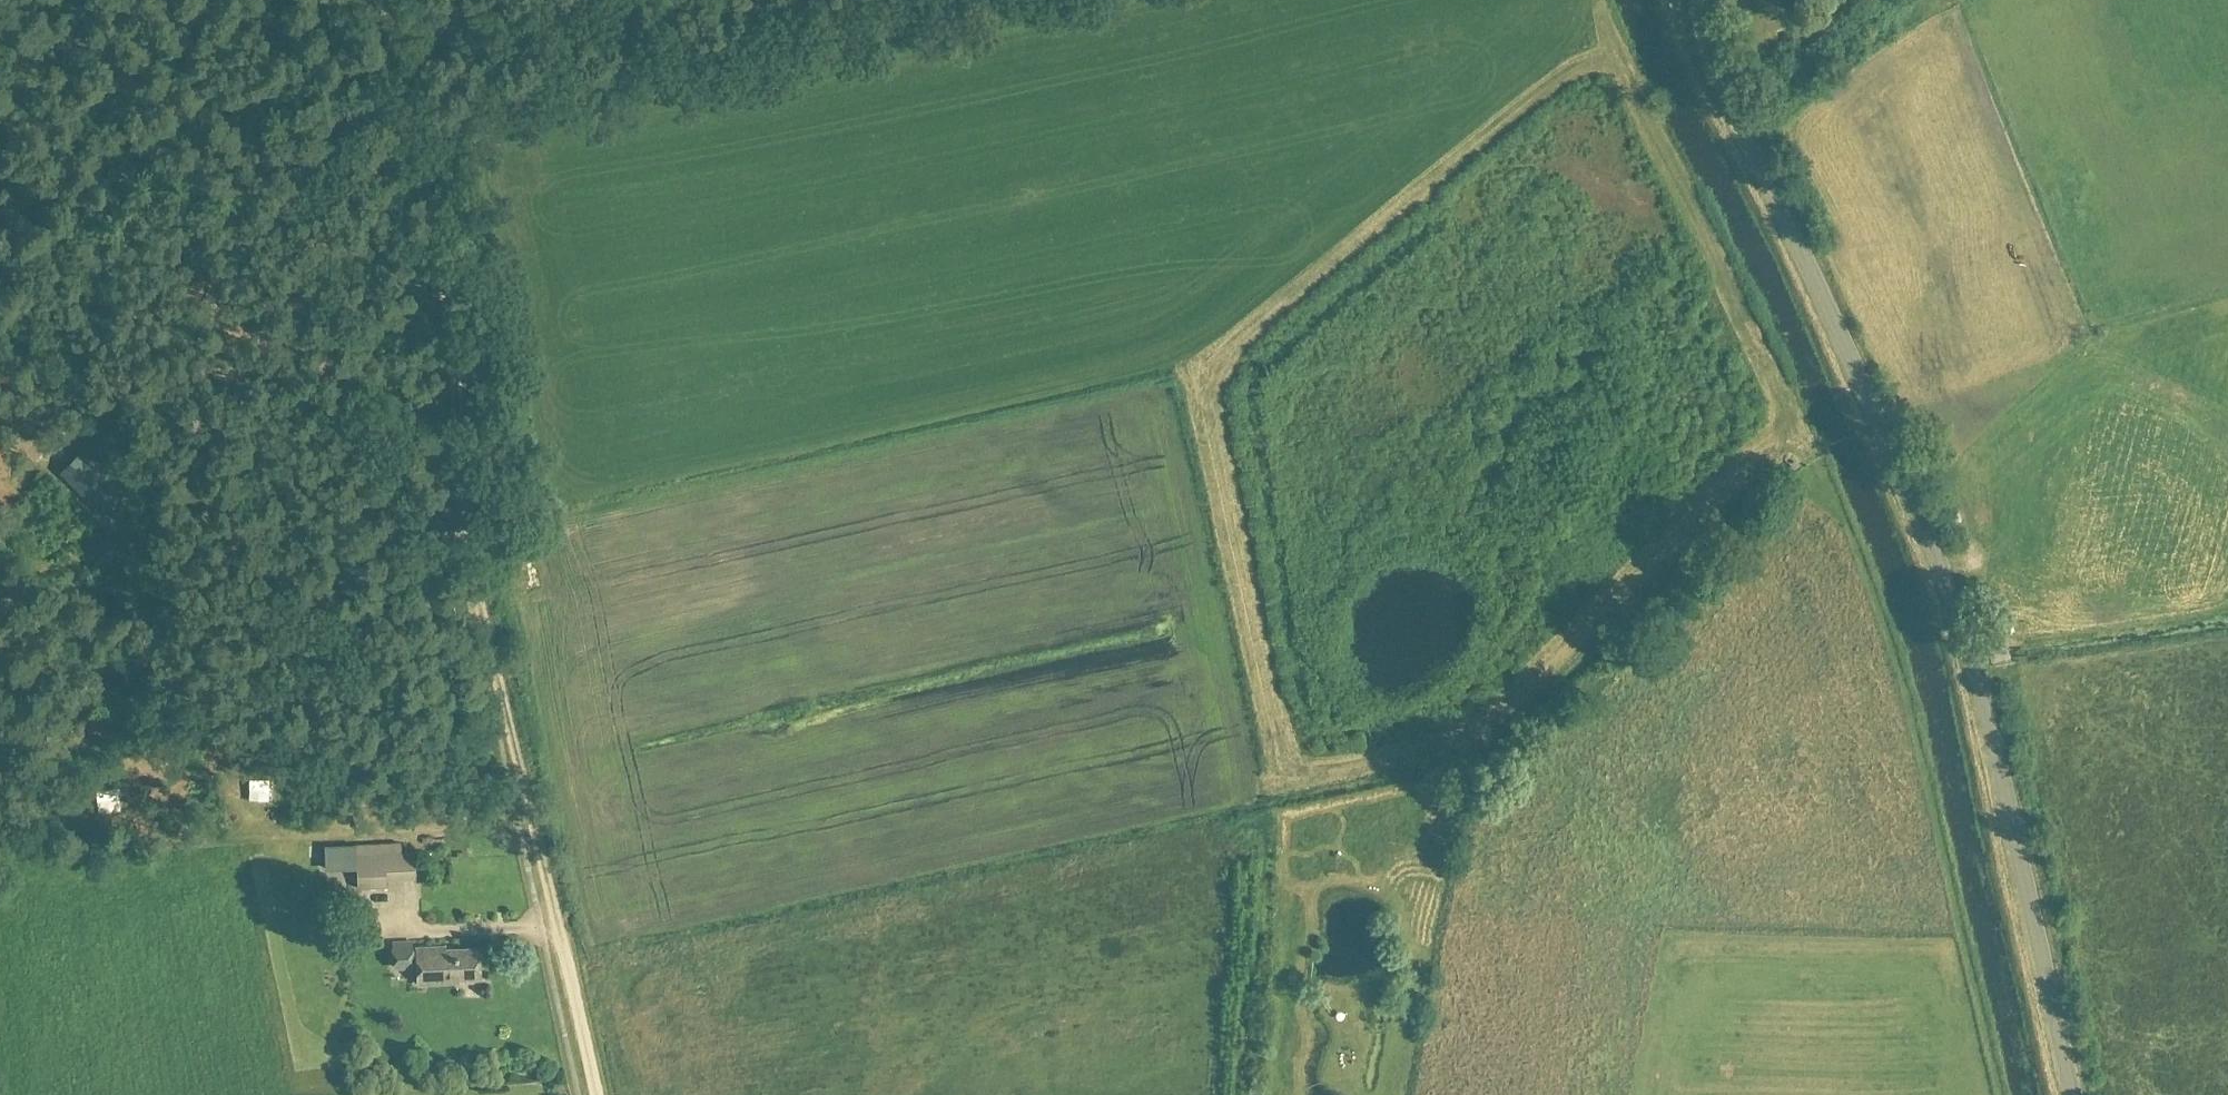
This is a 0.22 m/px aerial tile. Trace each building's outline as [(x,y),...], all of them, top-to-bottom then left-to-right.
[(100,516),(120,496),(78,454),(58,473),(100,516)] [(117,537),(87,547),(92,559),(122,549),(117,537)] [(678,636),(681,650),(698,646),(695,633),(678,636)] [(414,853),(401,854),(400,843),(325,846),(326,871),(357,870),(358,888),(386,887),(386,880),(415,879),(414,853)] [(413,968),(412,941),(391,941),(392,969),(413,968)] [(446,950),(445,946),(416,947),(417,984),(458,982),(458,979),(480,978),(479,948),(446,950)]
